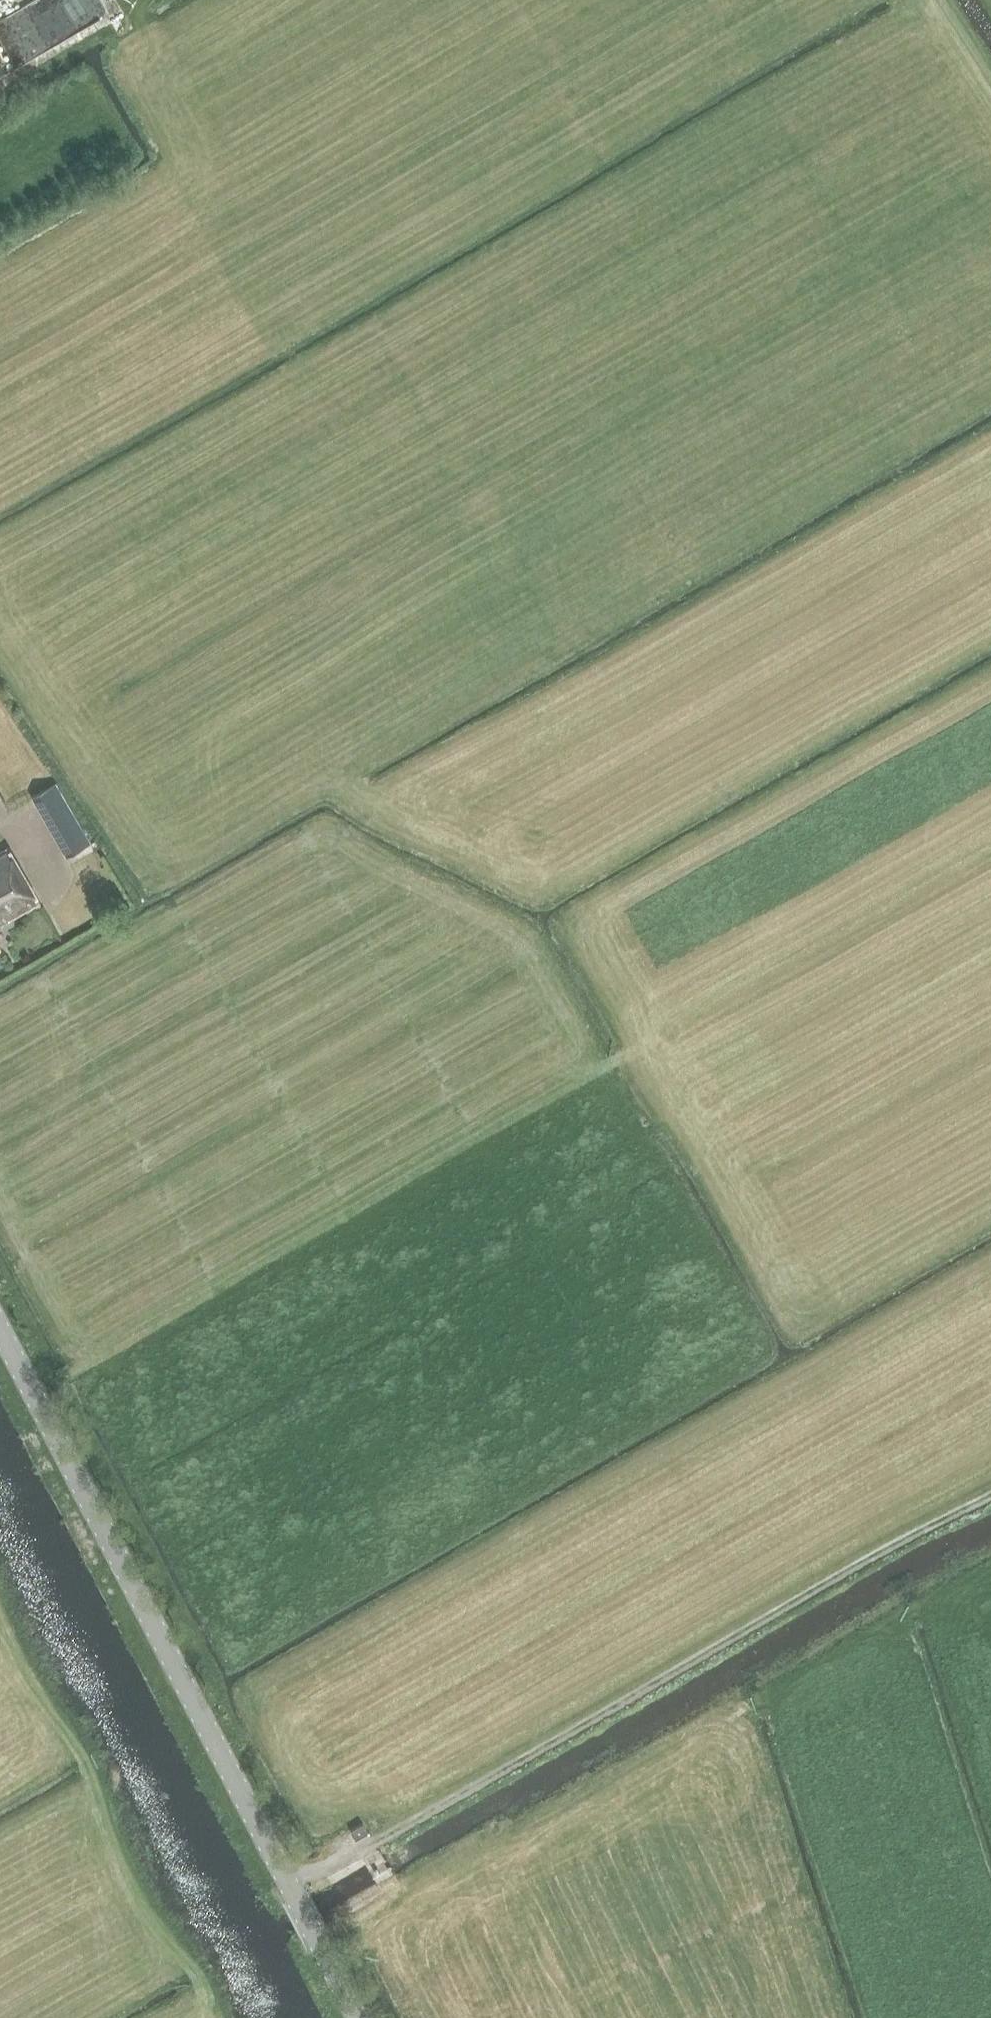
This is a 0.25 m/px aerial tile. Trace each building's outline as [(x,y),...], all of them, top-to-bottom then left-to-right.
[(55,780),(31,794),(67,856),(92,842),(55,780)] [(38,901),(9,849),(0,854),(0,924),(38,901)] [(362,1824),(350,1830),(355,1840),(367,1833),(362,1824)]
